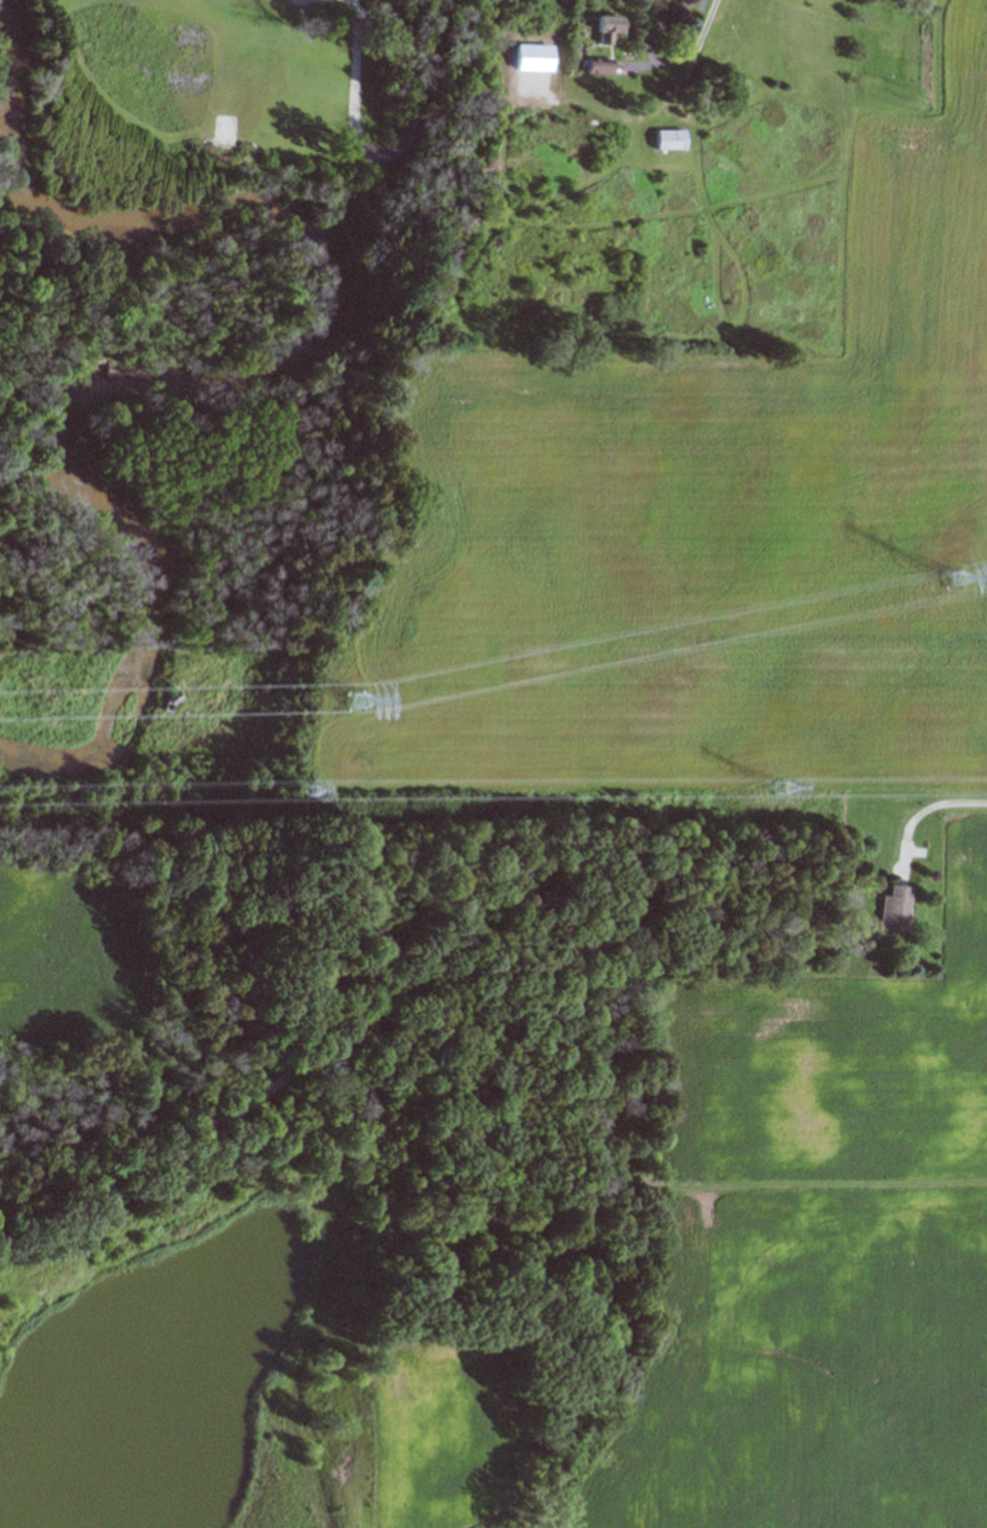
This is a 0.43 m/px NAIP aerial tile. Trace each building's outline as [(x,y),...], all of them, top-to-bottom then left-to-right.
[(619,16),(597,16),(597,43),(608,43),(608,34),(619,34),(619,16)] [(609,73),(609,58),(585,58),(585,73),(609,73)] [(684,150),(684,130),(655,130),(655,150),(684,150)]
